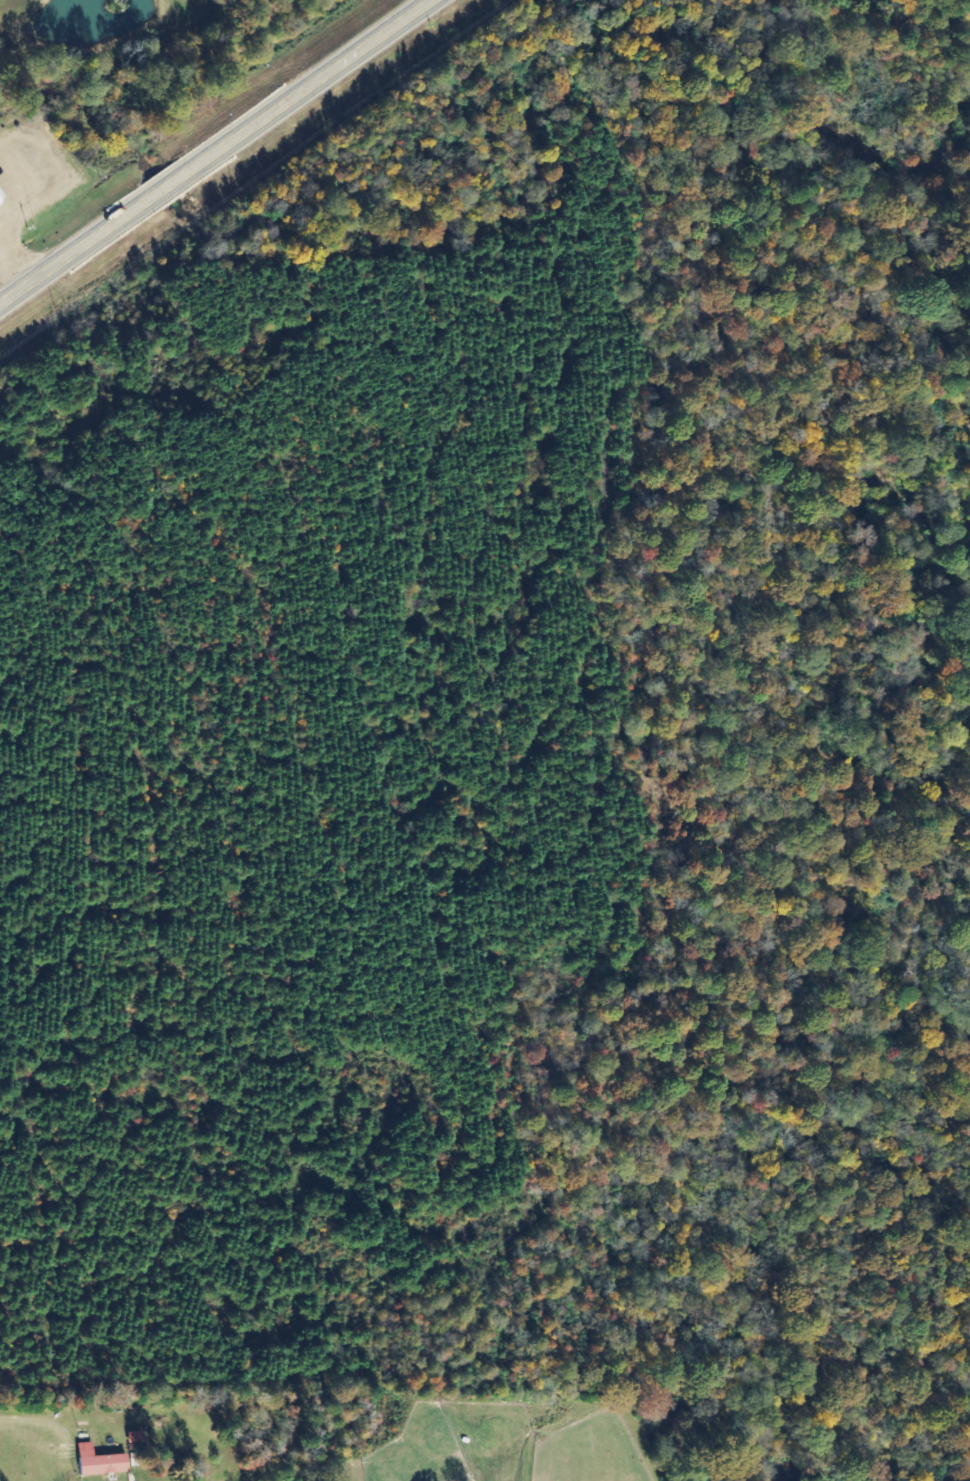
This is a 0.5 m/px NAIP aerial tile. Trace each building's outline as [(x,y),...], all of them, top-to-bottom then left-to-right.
[(123,1433),(124,1444),(141,1442),(139,1431),(123,1433)] [(121,1454),(90,1457),(88,1442),(72,1444),(76,1477),(123,1472),(121,1454)]
